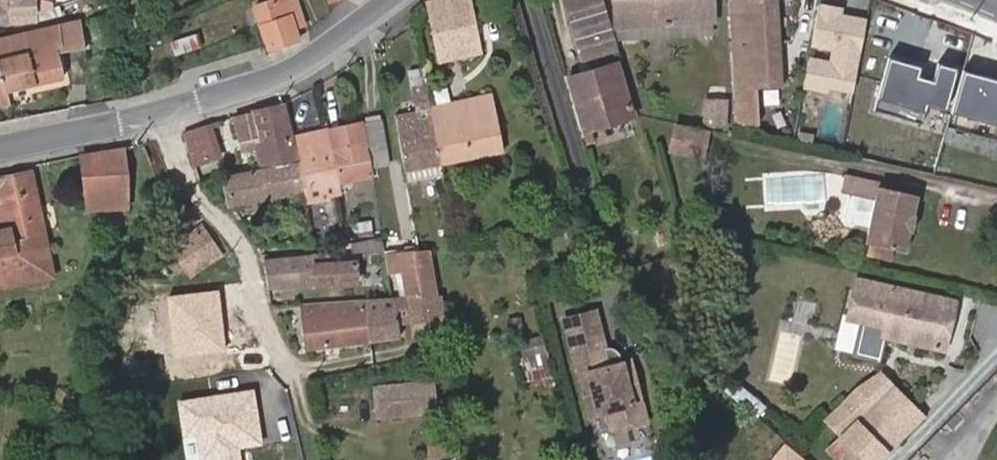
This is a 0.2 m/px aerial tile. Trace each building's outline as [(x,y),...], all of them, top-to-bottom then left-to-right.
[(9,6),(9,5),(13,4),(14,19),(40,17),(39,0),(0,0),(0,7),(9,6)] [(287,0),(270,0),(257,6),(272,45),(300,34),(296,23),(287,0)] [(296,23),(305,19),(298,0),(287,0),(296,23)] [(427,1),(436,45),(455,41),(458,56),(483,52),(472,0),(427,0),(427,1)] [(605,0),(571,0),(569,1),(585,55),(618,45),(605,0)] [(713,20),(711,4),(715,3),(714,0),(616,0),(617,26),(620,26),(620,33),(626,33),(625,25),(713,20)] [(759,128),(758,106),(781,104),(780,83),(782,82),(776,0),(731,0),(740,123),(754,122),(755,128),(759,128)] [(837,14),(818,10),(804,83),(826,87),(827,83),(852,88),(865,26),(836,21),(837,14)] [(62,44),(85,38),(82,20),(59,25),(62,44)] [(62,44),(59,25),(0,39),(0,90),(63,76),(56,46),(62,44)] [(951,110),(963,67),(937,60),(926,102),(951,110)] [(585,130),(632,115),(617,63),(568,78),(585,130)] [(963,67),(951,110),(996,124),(996,78),(963,67)] [(433,106),(425,68),(411,71),(419,110),(397,114),(406,166),(444,160),(433,106)] [(439,99),(466,94),(464,85),(437,90),(439,99)] [(433,106),(444,160),(505,149),(493,92),(433,106)] [(675,117),(730,127),(729,102),(679,94),(679,96),(674,95),(673,101),(644,96),(642,108),(676,114),(675,117)] [(266,166),(297,159),(284,101),(254,109),(255,111),(236,115),(240,138),(259,133),(266,166)] [(758,106),(759,128),(759,130),(786,129),(785,104),(781,104),(758,106)] [(382,118),(364,121),(369,151),(387,147),(382,118)] [(364,121),(330,128),(340,182),(374,175),(369,151),(364,121)] [(208,122),(184,130),(191,151),(195,163),(204,160),(200,148),(215,143),(208,122)] [(702,128),(674,122),(669,148),(697,153),(702,128)] [(301,159),(299,159),(297,159),(303,189),(340,182),(330,128),(296,135),(301,159)] [(219,155),(215,143),(200,148),(204,160),(219,155)] [(83,156),(89,212),(129,210),(125,148),(83,156)] [(233,203),(303,189),(297,159),(266,166),(226,174),(233,203)] [(0,178),(0,285),(54,275),(49,243),(33,172),(0,178)] [(858,193),(868,195),(872,179),(845,174),(842,190),(858,193)] [(872,179),(868,195),(877,197),(870,231),(867,242),(902,250),(909,245),(912,229),(909,228),(912,214),(915,214),(918,202),(912,191),(880,185),(881,181),(872,179)] [(870,231),(877,197),(868,195),(858,193),(852,197),(847,221),(850,227),(870,231)] [(909,228),(912,229),(915,230),(918,215),(915,214),(912,214),(909,228)] [(329,225),(331,234),(342,232),(340,223),(329,225)] [(207,225),(160,256),(180,286),(226,254),(207,225)] [(383,229),(352,235),(354,249),(386,243),(383,229)] [(388,255),(395,295),(396,295),(408,294),(409,294),(436,292),(430,247),(420,248),(402,249),(403,252),(388,255)] [(328,249),(267,257),(271,287),(359,276),(357,256),(330,259),(328,249)] [(858,278),(850,315),(867,319),(859,355),(883,360),(888,336),(947,349),(957,300),(858,278)] [(412,322),(444,317),(440,292),(436,292),(409,294),(408,294),(412,322)] [(396,295),(400,324),(412,322),(408,294),(396,295)] [(366,297),(372,339),(401,335),(400,324),(396,295),(395,295),(366,297)] [(366,297),(302,301),(309,348),(372,339),(366,297)] [(170,300),(158,302),(160,323),(172,321),(170,300)] [(633,403),(628,386),(636,383),(631,361),(621,363),(621,362),(621,361),(621,360),(620,359),(620,358),(620,357),(619,357),(619,356),(618,355),(618,354),(617,354),(617,353),(616,353),(616,352),(615,351),(614,351),(613,350),(612,350),(611,349),(610,349),(609,349),(608,349),(607,349),(606,349),(605,349),(595,312),(565,320),(589,416),(607,412),(612,431),(646,422),(641,401),(633,403)] [(522,338),(529,377),(552,373),(545,334),(522,338)] [(827,422),(844,438),(885,396),(894,387),(881,374),(857,388),(827,422)] [(434,380),(374,387),(377,417),(427,411),(431,451),(460,448),(457,422),(448,423),(445,399),(436,400),(434,380)] [(633,403),(641,401),(636,383),(628,386),(633,403)] [(178,395),(186,459),(241,459),(239,444),(262,441),(254,384),(178,395)] [(885,396),(897,409),(907,400),(894,387),(885,396)] [(867,459),(879,459),(914,426),(897,409),(885,396),(844,438),(867,459)] [(914,426),(924,416),(907,400),(897,409),(914,426)] [(780,437),(764,459),(813,459),(780,437)] [(841,459),(867,459),(844,438),(830,450),(841,459)]
